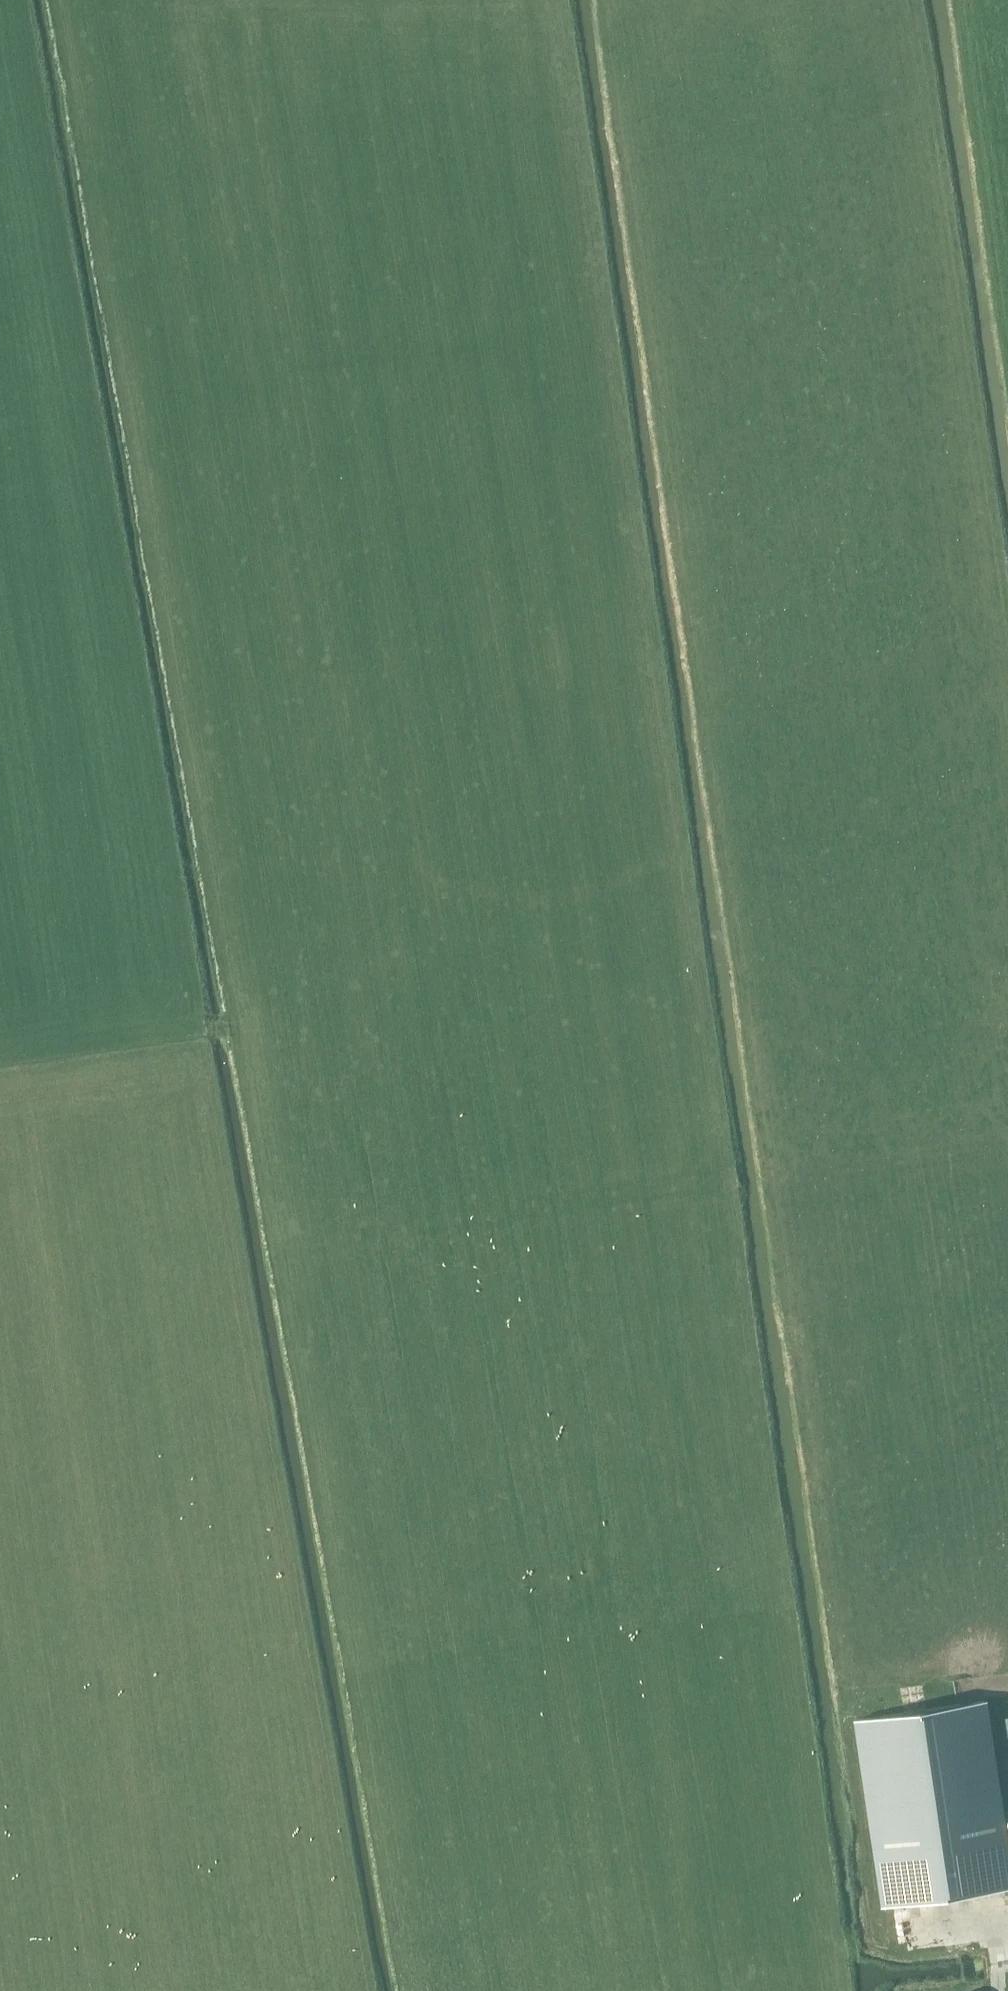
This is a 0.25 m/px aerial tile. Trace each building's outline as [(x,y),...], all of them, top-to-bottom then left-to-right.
[(881,1905),(1007,1887),(1007,1840),(988,1701),(854,1720),(881,1905)]
